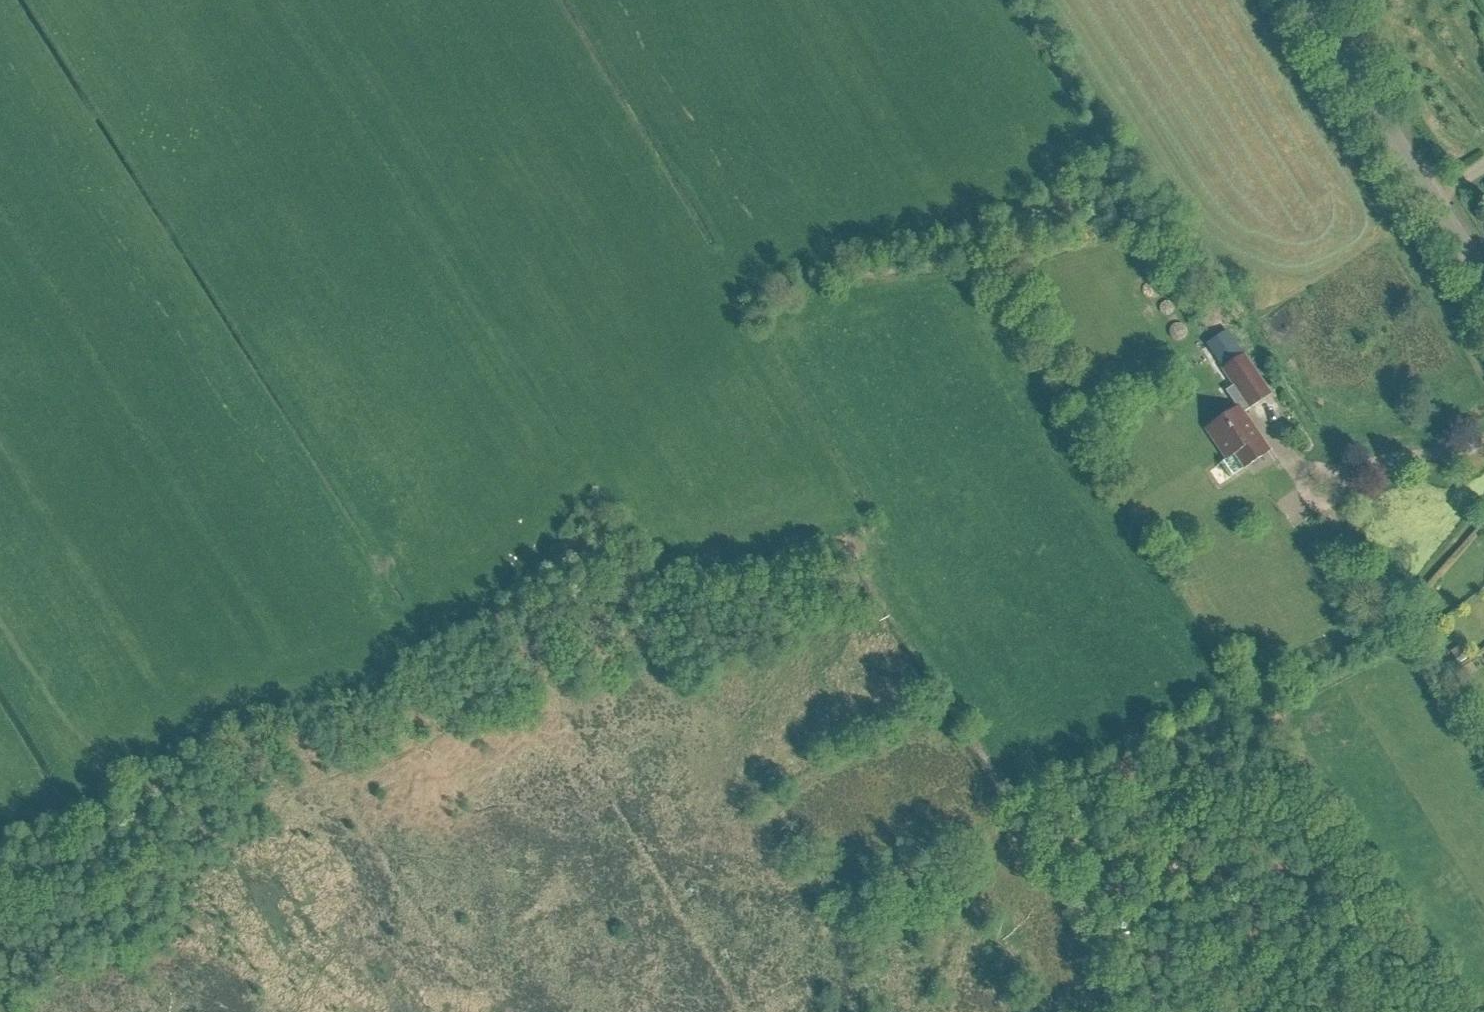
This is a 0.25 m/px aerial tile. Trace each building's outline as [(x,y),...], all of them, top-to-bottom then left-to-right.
[(1225,391),(1237,408),(1207,429),(1228,460),(1234,455),(1244,469),(1263,456),(1256,447),(1262,442),(1242,413),(1270,394),(1242,355),(1222,369),(1233,386),(1225,391)]
